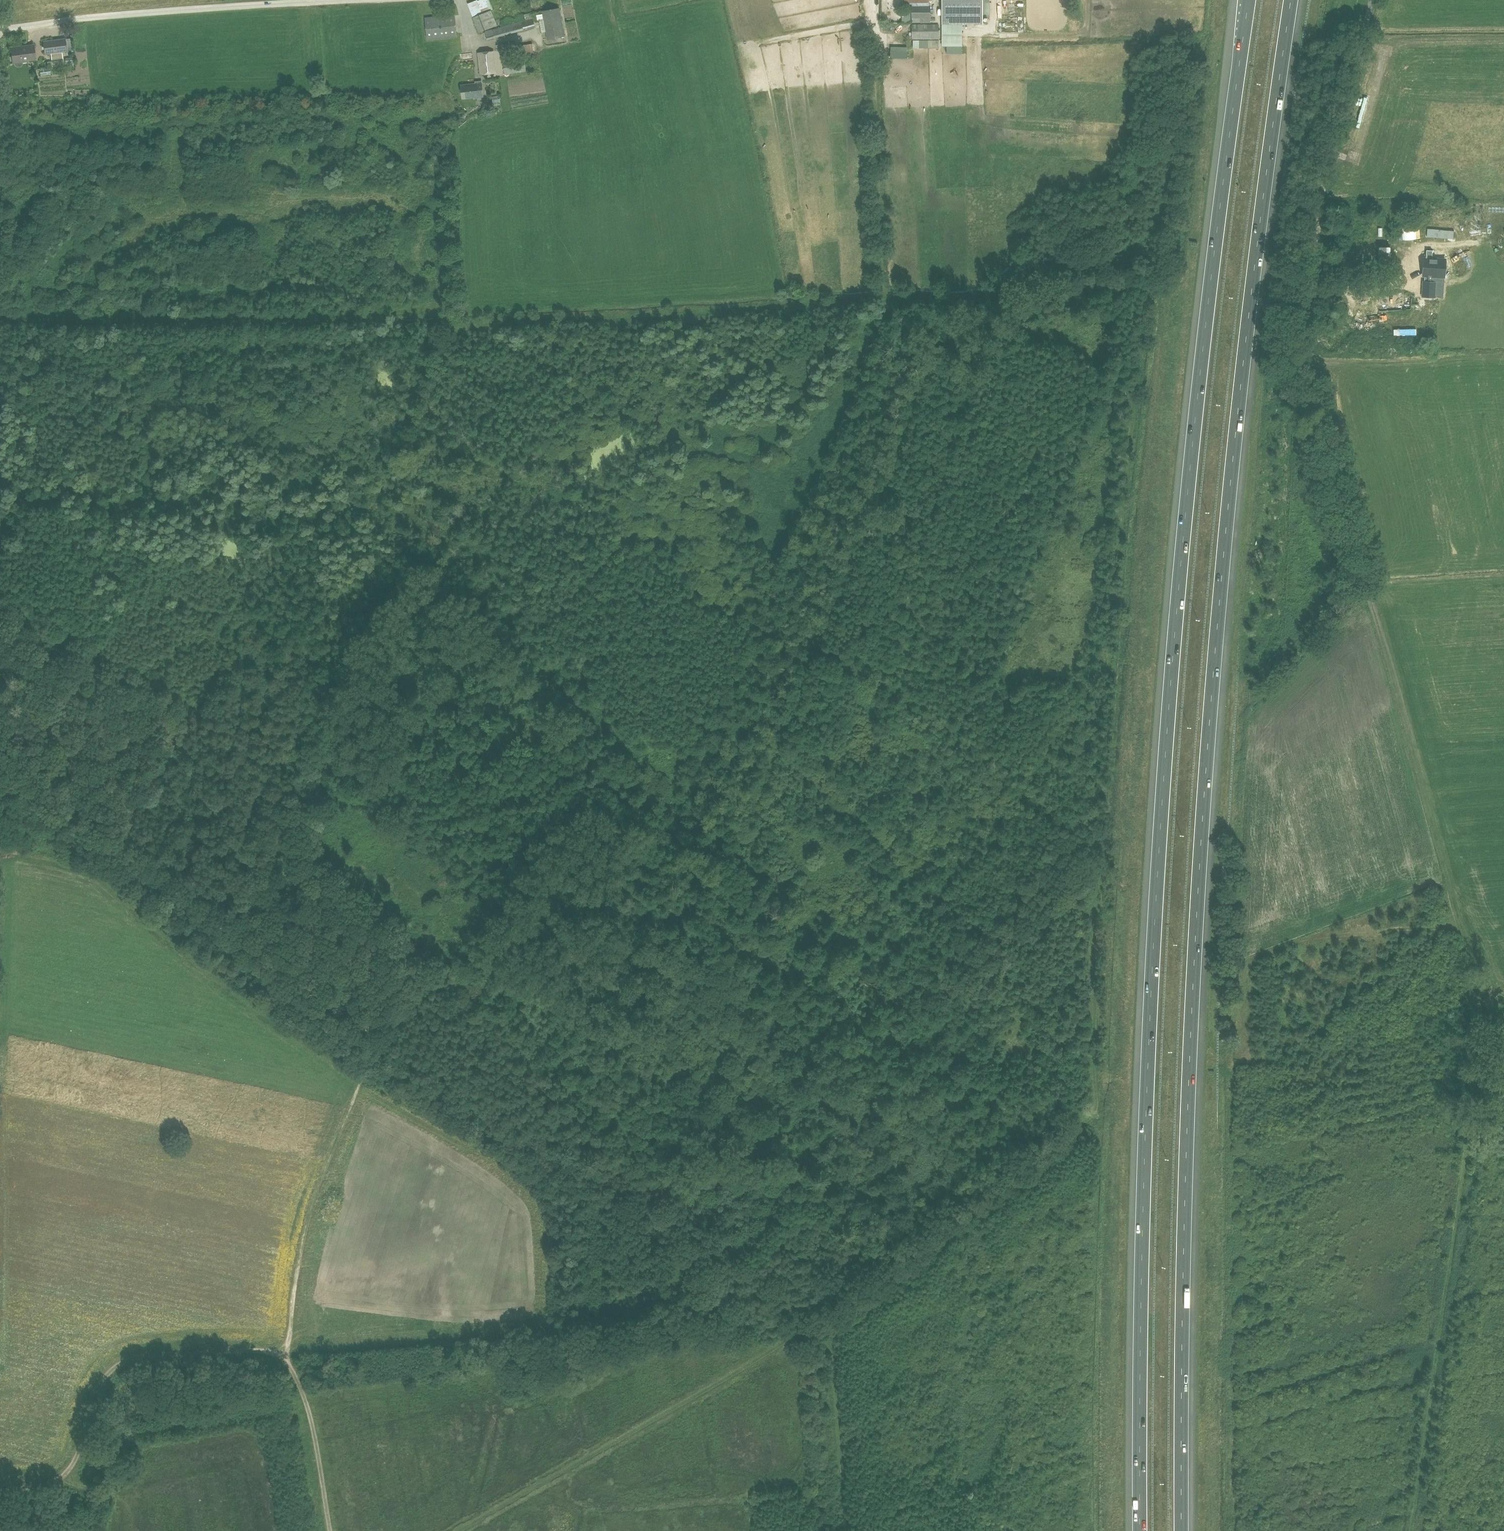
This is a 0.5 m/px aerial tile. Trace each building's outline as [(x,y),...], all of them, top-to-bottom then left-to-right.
[(467,3),(473,17),(479,32),(497,25),(491,10),(489,11),(485,0),(478,0),(477,0),(476,0),(467,3)] [(941,23),(982,24),(982,0),(942,0),(941,23)] [(930,5),(925,5),(912,5),(912,22),(930,23),(930,5)] [(1006,11),(1007,29),(1024,28),(1023,6),(1015,6),(1015,10),(1006,11)] [(547,31),(548,39),(564,36),(559,8),(543,11),(545,20),(539,21),(541,32),(547,31)] [(455,14),(425,17),(427,40),(458,37),(455,14)] [(487,40),(535,27),(533,18),(485,31),(487,40)] [(912,38),(938,39),(938,24),(912,24),(912,38)] [(71,38),(65,39),(65,38),(42,41),(44,54),(50,53),(51,59),(63,58),(62,52),(67,51),(67,52),(73,51),(71,38)] [(500,45),(502,56),(511,55),(509,43),(500,45)] [(514,46),(516,56),(533,54),(532,43),(514,46)] [(33,44),(11,47),(13,62),(14,62),(14,65),(17,67),(21,66),(22,64),(22,61),(35,60),(33,44)] [(477,52),(480,74),(497,73),(494,50),(477,52)] [(51,59),(49,59),(50,67),(64,66),(63,58),(51,59)] [(524,58),(503,61),(505,74),(526,71),(524,58)] [(483,96),(481,82),(461,85),(462,98),(483,96)] [(1423,282),(1422,296),(1434,297),(1435,283),(1432,283),(1433,277),(1444,277),(1445,259),(1423,258),(1422,276),(1426,276),(1425,282),(1423,282)] [(1414,306),(1412,293),(1405,294),(1407,307),(1414,306)] [(1382,295),(1382,305),(1398,304),(1398,295),(1382,295)]
